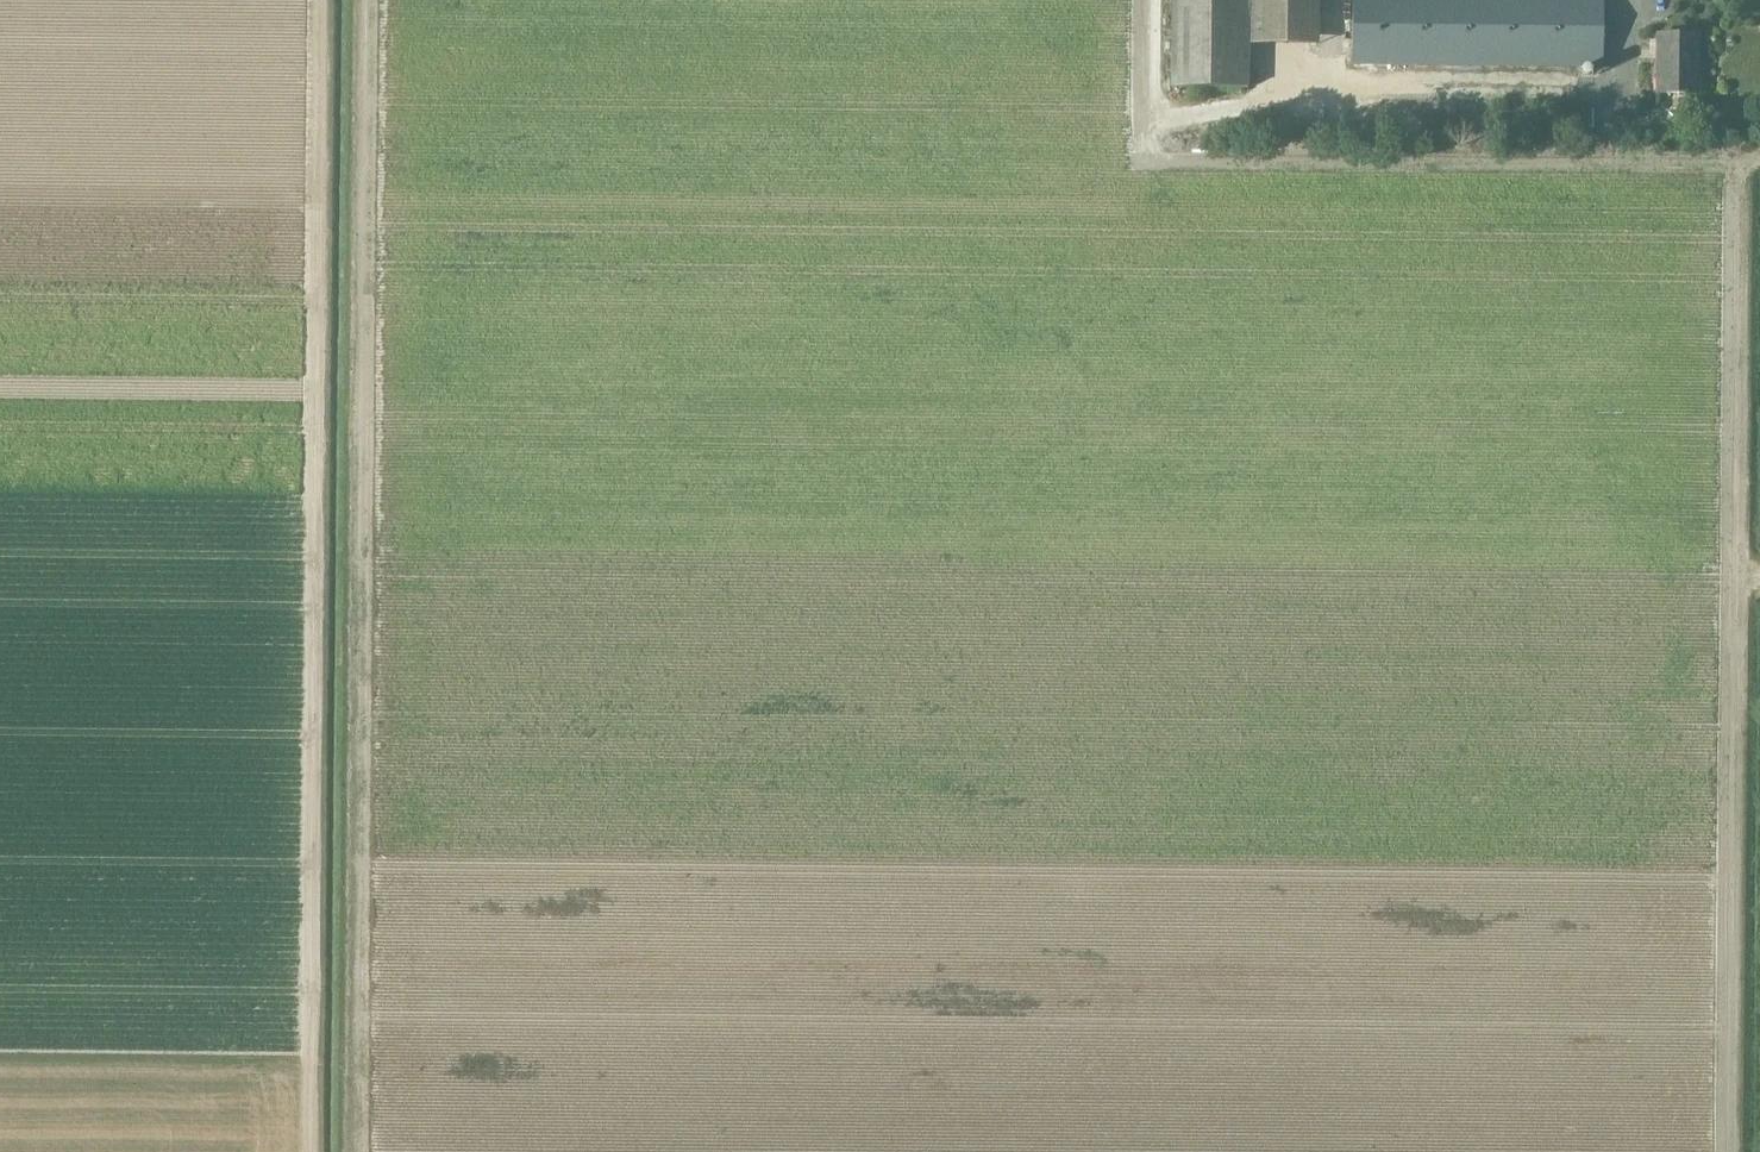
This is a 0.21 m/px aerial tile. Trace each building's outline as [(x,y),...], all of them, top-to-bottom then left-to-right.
[(1170,88),(1247,89),(1248,44),(1316,45),(1317,0),(1171,0),(1170,88)] [(1351,64),(1601,66),(1602,0),(1352,0),(1351,64)] [(1696,93),(1697,35),(1657,34),(1657,93),(1696,93)]
